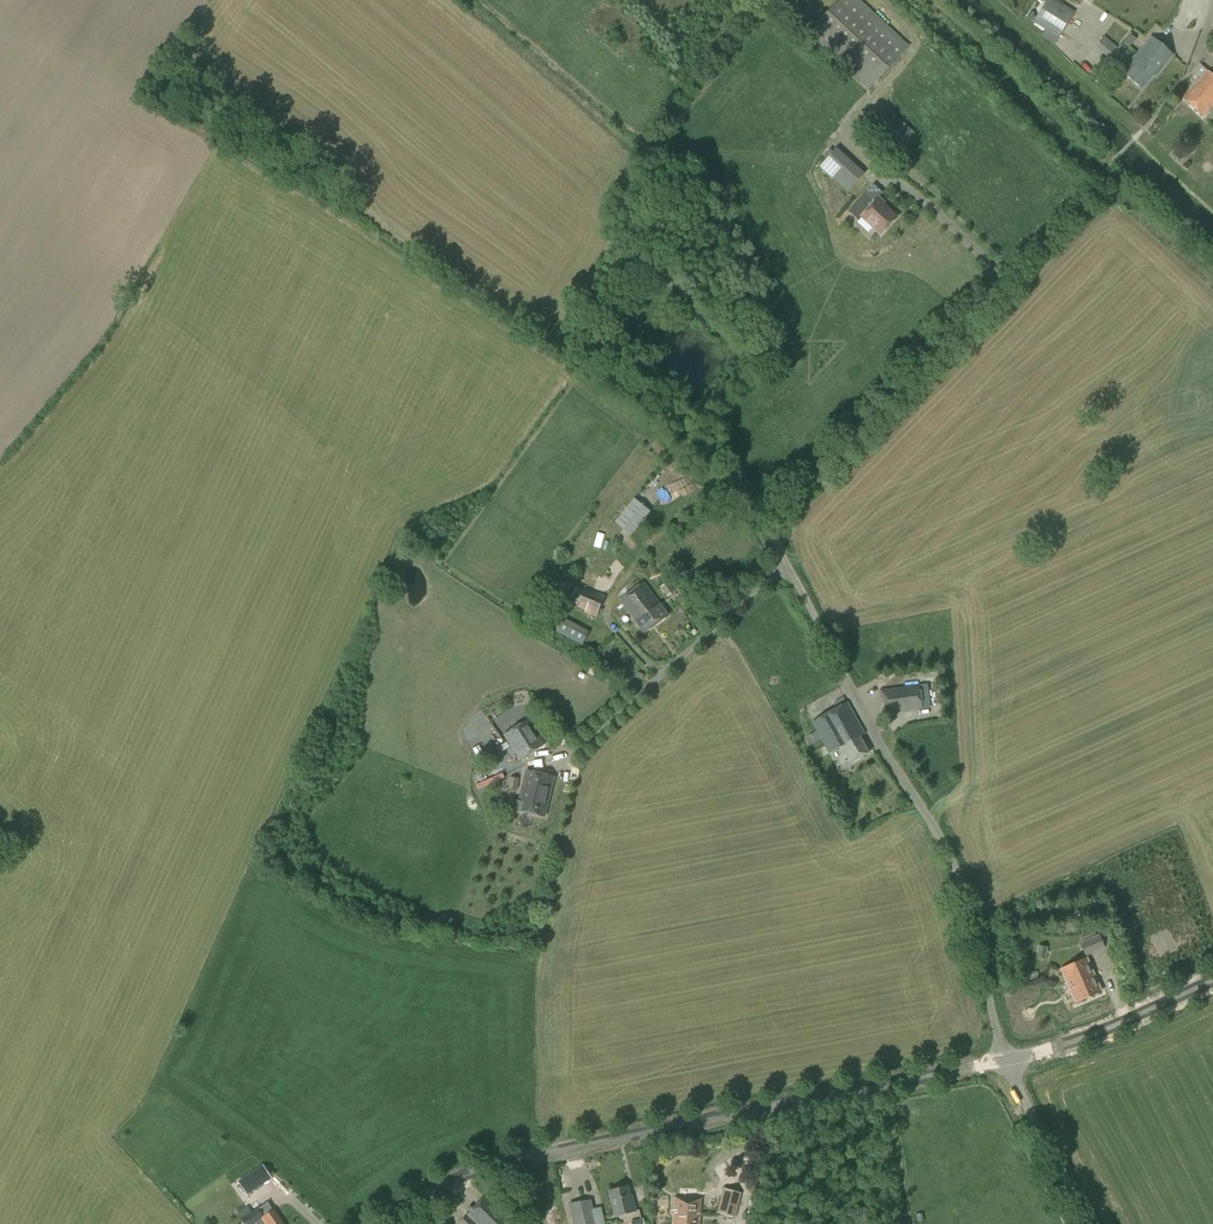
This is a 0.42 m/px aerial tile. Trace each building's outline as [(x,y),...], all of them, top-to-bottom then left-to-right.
[(909,46),(860,0),(839,0),(807,33),(869,90),(909,46)] [(1033,22),(1058,38),(1083,0),(1047,0),(1033,22)] [(1131,34),(1127,43),(1140,48),(1143,39),(1131,34)] [(1107,56),(1115,46),(1104,36),(1095,47),(1107,56)] [(1151,68),(1158,73),(1173,55),(1150,37),(1137,53),(1145,60),(1149,55),(1157,61),(1151,68)] [(1155,77),(1158,73),(1151,68),(1157,61),(1149,55),(1145,60),(1137,53),(1132,58),(1134,60),(1123,74),(1142,89),(1153,75),(1155,77)] [(1212,112),(1212,76),(1208,71),(1182,97),(1202,117),(1210,110),(1212,112)] [(847,191),(865,172),(835,145),(818,163),(847,191)] [(869,208),(866,206),(870,201),(863,195),(848,211),(858,221),(862,217),(881,234),(895,219),(880,206),(882,204),(877,199),(869,208)] [(630,535),(650,511),(634,498),(614,522),(630,535)] [(601,594),(603,587),(587,581),(584,587),(576,584),(575,587),(567,584),(563,594),(566,596),(565,598),(570,600),(568,603),(585,610),(584,612),(596,617),(605,595),(601,594)] [(656,600),(643,582),(620,600),(636,621),(635,622),(647,637),(673,617),(663,604),(663,605),(658,598),(656,600)] [(667,596),(674,591),(668,582),(660,587),(667,596)] [(582,644),(588,632),(563,618),(556,630),(582,644)] [(930,707),(928,684),(919,685),(919,684),(880,689),(884,714),(922,709),(922,708),(930,707)] [(869,753),(864,744),(860,737),(866,734),(848,702),(811,722),(829,753),(842,746),(851,763),(869,753)] [(520,761),(544,745),(528,719),(503,735),(520,761)] [(545,816),(554,776),(527,770),(517,810),(545,816)] [(517,789),(518,778),(509,777),(508,789),(517,789)] [(1087,904),(1095,902),(1093,896),(1085,898),(1087,904)] [(1090,939),(1096,952),(1105,948),(1099,934),(1090,939)] [(1085,957),(1096,952),(1090,939),(1080,943),(1085,957)] [(1045,959),(1047,947),(1038,945),(1036,957),(1045,959)] [(1075,1003),(1102,991),(1087,957),(1060,969),(1075,1003)] [(262,1165),(246,1175),(255,1188),(271,1178),(262,1165)] [(631,1201),(628,1186),(610,1190),(616,1216),(635,1211),(633,1200),(631,1201)] [(735,1217),(742,1193),(723,1188),(717,1212),(735,1217)] [(487,1194),(458,1223),(459,1223),(521,1223),(509,1212),(507,1214),(487,1194)] [(701,1198),(675,1196),(673,1223),(700,1223),(701,1198)] [(591,1199),(569,1204),(574,1223),(597,1223),(591,1199)] [(265,1223),(284,1223),(274,1209),(273,1210),(263,1217),(258,1208),(251,1212),(248,1207),(247,1206),(237,1213),(245,1223),(254,1223),(257,1222),(262,1219),(265,1223)]
